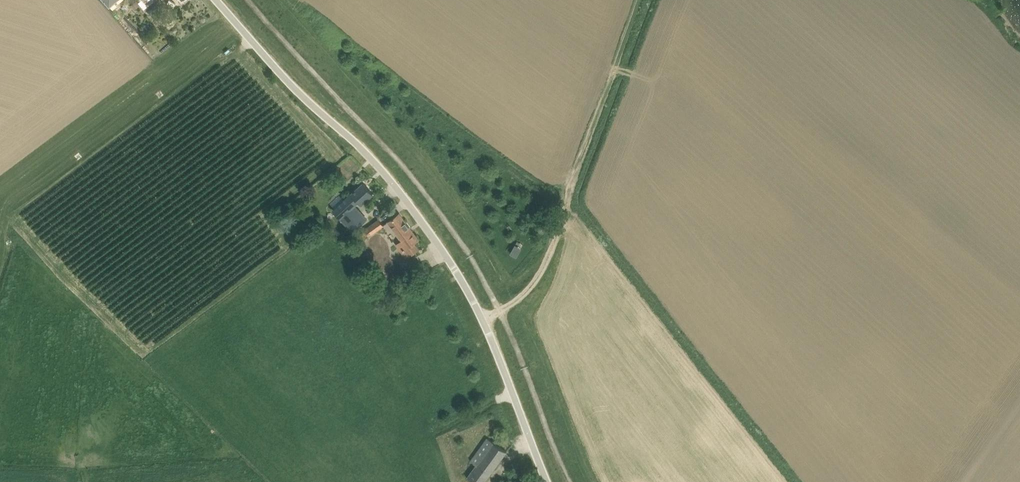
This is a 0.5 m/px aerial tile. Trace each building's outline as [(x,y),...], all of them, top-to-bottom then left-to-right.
[(373,193),(363,182),(334,209),(355,231),(367,220),(356,208),(355,206),(359,202),(361,204),(373,193)] [(412,230),(399,213),(387,222),(401,240),(396,244),(407,258),(418,249),(414,243),(418,239),(412,230)] [(369,236),(384,225),(379,219),(365,229),(366,231),(358,237),(361,240),(368,235),(369,236)] [(516,256),(521,247),(515,244),(510,253),(516,256)] [(484,443),(473,458),(478,462),(467,477),(474,481),(484,481),(507,451),(488,438),(484,443)]
